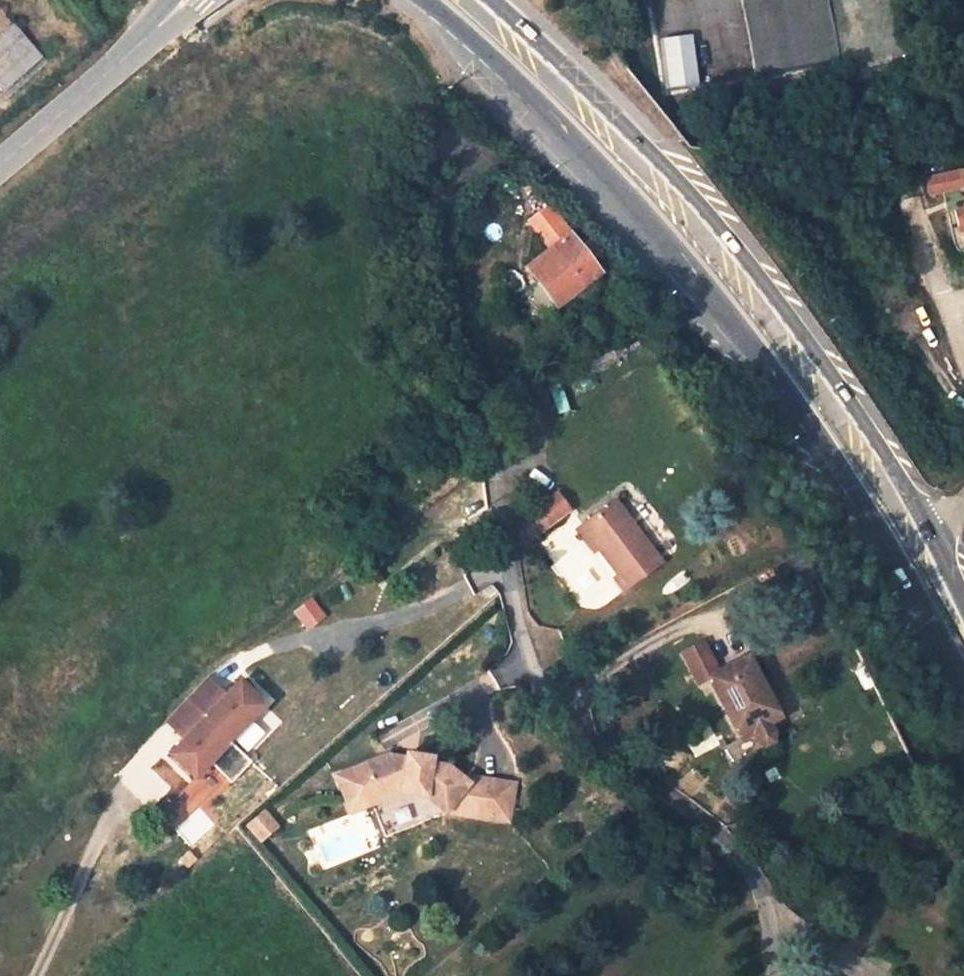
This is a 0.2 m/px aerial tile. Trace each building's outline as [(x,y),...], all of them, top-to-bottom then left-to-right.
[(780,30),(809,25),(805,5),(827,1),(827,0),(775,0),(780,30)] [(14,27),(0,39),(0,77),(34,48),(14,27)] [(926,182),(931,197),(963,188),(963,172),(926,182)] [(581,245),(550,206),(530,221),(551,248),(530,265),(559,303),(601,271),(591,258),(600,251),(590,238),(581,245)] [(572,517),(562,500),(528,520),(537,536),(572,517)] [(655,577),(616,510),(580,530),(604,573),(611,584),(607,586),(615,600),(655,577)] [(580,530),(575,533),(600,575),(604,573),(580,530)] [(326,616),(314,598),(294,612),(307,629),(326,616)] [(779,717),(748,656),(709,677),(741,738),(752,732),(756,739),(765,744),(774,739),(774,731),(770,723),(779,717)] [(208,681),(170,720),(182,731),(188,731),(192,728),(196,732),(175,753),(200,776),(268,705),(244,682),(224,703),(219,699),(223,695),(223,689),(212,678),(208,681)] [(395,789),(406,791),(406,797),(431,800),(451,816),(512,827),(518,796),(474,788),(452,770),(435,767),(437,761),(411,756),(410,762),(393,758),(342,775),(350,803),(395,789)] [(350,803),(353,812),(406,797),(406,791),(395,789),(350,803)] [(260,838),(277,824),(264,809),(247,823),(260,838)]
